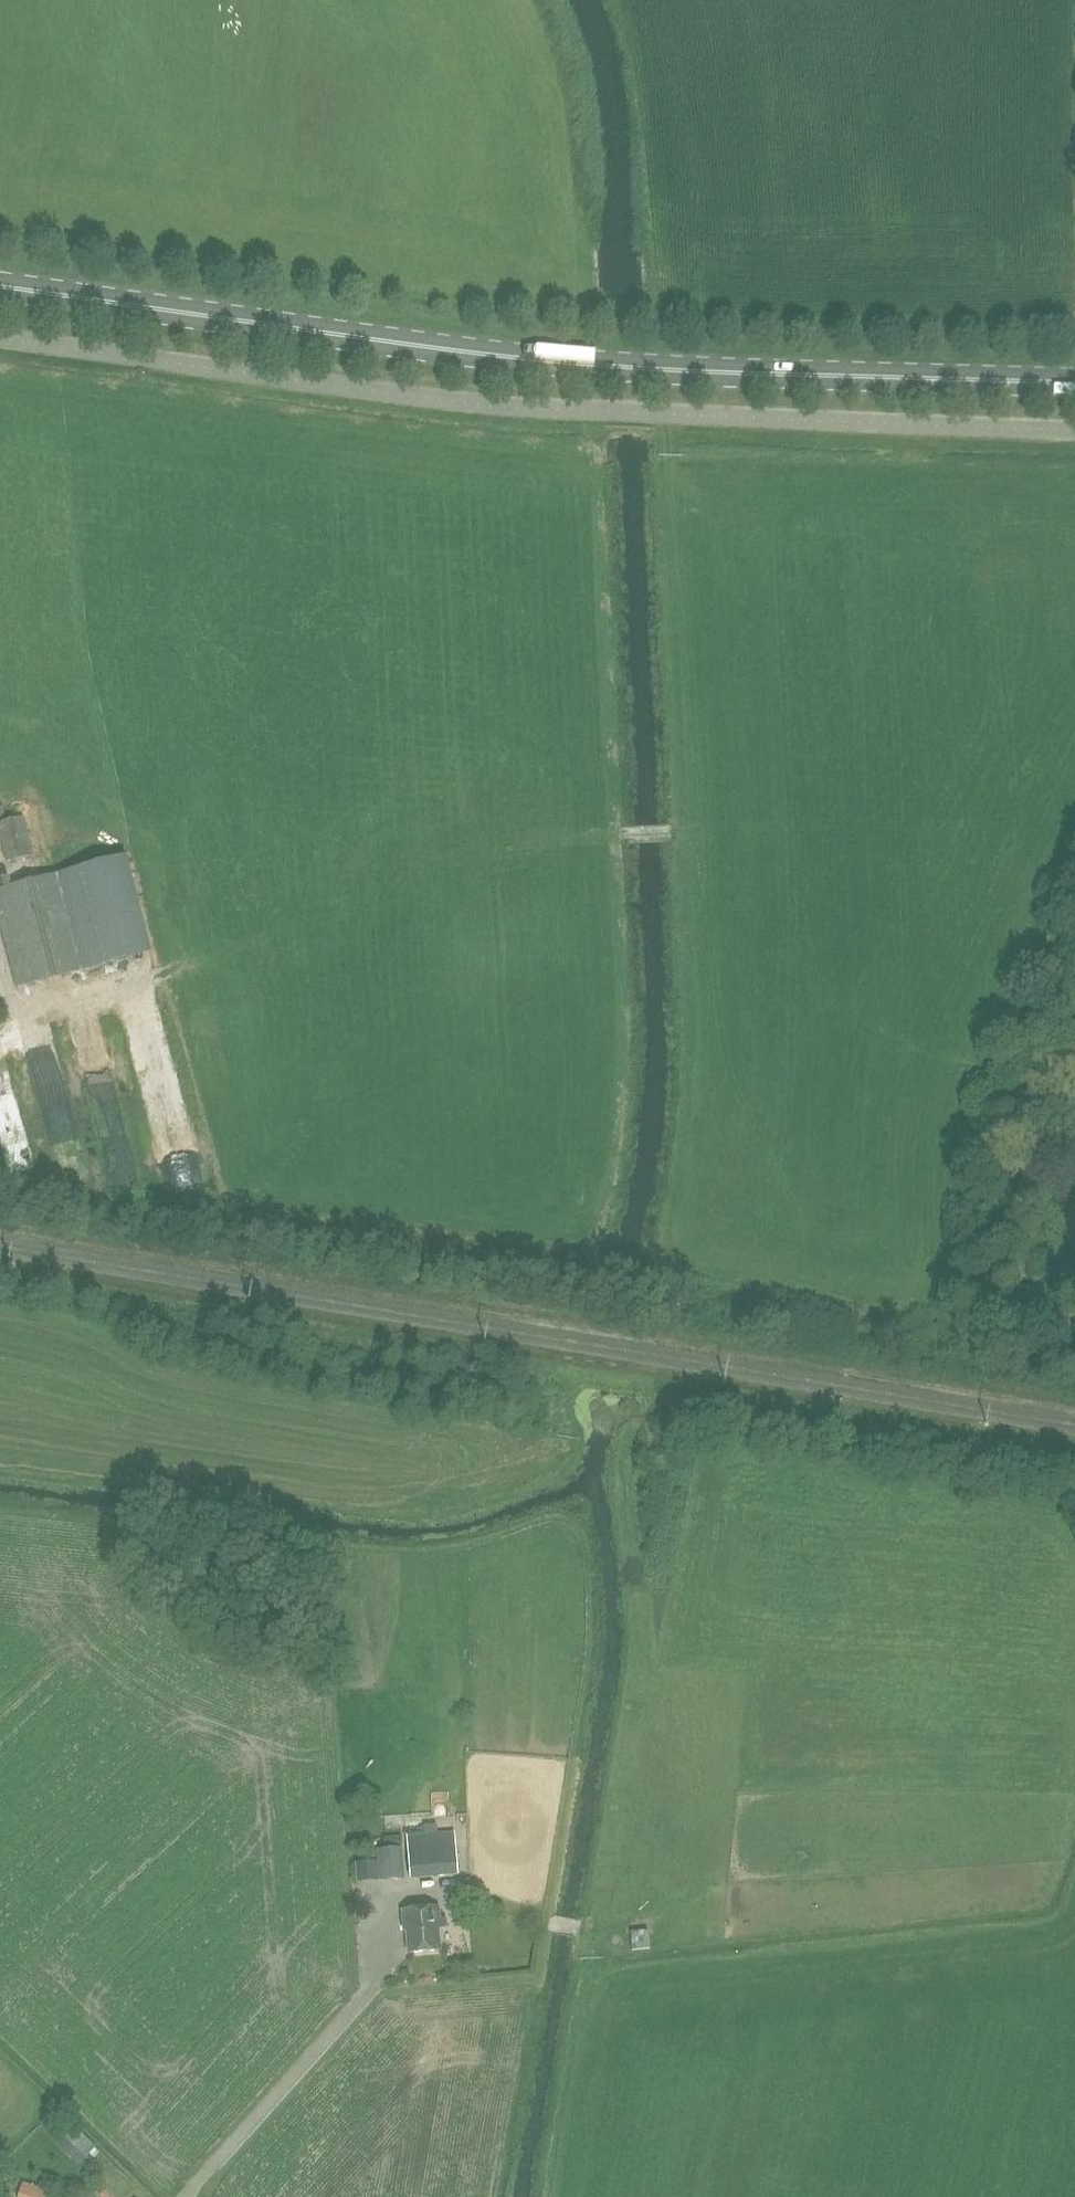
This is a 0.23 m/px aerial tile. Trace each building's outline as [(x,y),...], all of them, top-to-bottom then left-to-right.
[(0,823),(0,832),(7,859),(33,855),(24,817),(0,823)] [(67,873),(0,890),(0,915),(18,986),(128,958),(104,863),(67,873)] [(439,1833),(408,1834),(410,1876),(458,1873),(456,1840),(440,1841),(439,1833)] [(403,1879),(402,1851),(382,1852),(384,1880),(403,1879)] [(409,1953),(442,1951),(438,1907),(403,1910),(405,1931),(407,1931),(409,1953)] [(19,2191),(33,2196),(42,2196),(47,2185),(25,2176),(19,2191)]
